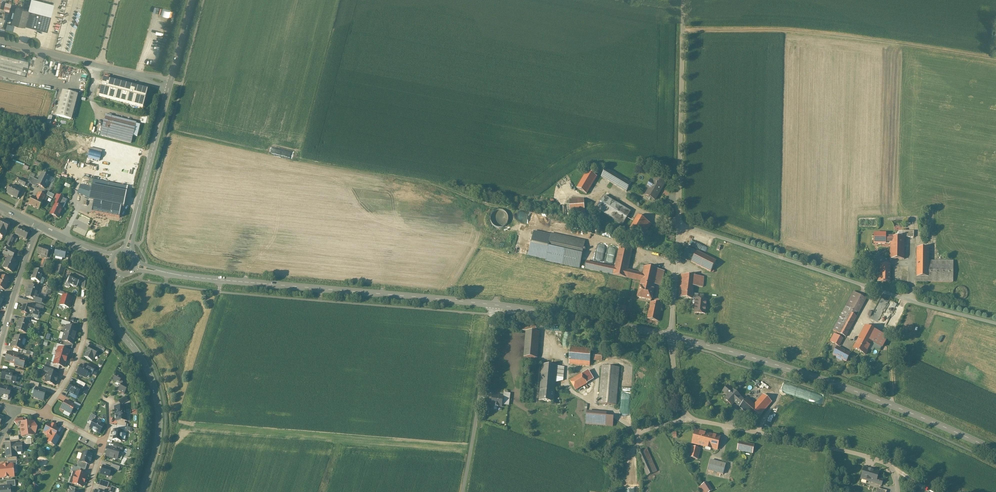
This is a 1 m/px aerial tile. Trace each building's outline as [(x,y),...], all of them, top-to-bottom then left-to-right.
[(28,9),(16,6),(12,22),(24,25),(28,9)] [(51,15),(28,9),(24,25),(47,31),(51,15)] [(71,53),(78,23),(63,20),(56,50),(71,53)] [(147,90),(103,79),(99,96),(143,108),(147,90)] [(78,95),(63,91),(56,115),(71,119),(78,95)] [(136,123),(106,116),(100,135),(131,143),(136,123)] [(631,184),(606,169),(601,177),(626,192),(631,184)] [(597,177),(587,171),(577,188),(586,194),(597,177)] [(50,177),(42,173),(38,181),(37,183),(40,185),(40,186),(44,188),(46,184),(47,185),(49,182),(48,181),(50,177)] [(656,177),(653,182),(651,180),(648,185),(650,187),(646,195),(655,200),(665,183),(656,177)] [(38,181),(32,178),(30,182),(30,184),(36,186),(37,183),(38,181)] [(127,187),(93,180),(91,189),(92,189),(89,198),(89,201),(94,202),(121,207),(123,208),(127,187)] [(21,190),(11,185),(7,193),(17,198),(21,190)] [(91,189),(81,185),(78,194),(89,198),(92,189),(91,189)] [(45,196),(39,192),(36,198),(32,197),(29,204),(39,209),(42,202),(42,201),(45,196)] [(63,197),(56,194),(55,198),(57,199),(55,202),(54,205),(50,214),(58,218),(62,209),(63,208),(66,203),(61,201),(63,197)] [(631,212),(604,196),(596,209),(623,225),(631,212)] [(584,199),(569,200),(570,215),(585,214),(584,199)] [(121,207),(94,202),(92,212),(119,217),(121,207)] [(647,222),(637,216),(630,229),(640,234),(647,222)] [(1,220),(0,222),(0,228),(6,231),(10,224),(1,220)] [(647,222),(640,234),(644,237),(651,224),(647,222)] [(26,230),(20,227),(16,234),(25,239),(29,232),(29,231),(26,229),(26,230)] [(551,235),(534,232),(529,255),(546,259),(547,253),(551,235)] [(585,241),(551,233),(551,235),(547,253),(581,260),(585,241)] [(886,234),(874,234),(874,244),(885,244),(886,242),(891,242),(891,237),(886,237),(886,234)] [(902,237),(891,237),(891,242),(890,259),(904,259),(904,238),(904,237),(902,237)] [(632,248),(620,246),(615,268),(613,275),(626,278),(627,270),(632,248)] [(697,252),(687,246),(681,257),(691,262),(697,252)] [(49,249),(44,247),(43,249),(39,248),(37,254),(41,255),(40,256),(44,257),(45,256),(47,257),(49,249)] [(928,248),(917,248),(917,281),(928,282),(928,261),(928,248)] [(66,251),(56,249),(54,255),(65,258),(66,251)] [(716,261),(697,252),(691,262),(711,272),(716,261)] [(17,262),(8,258),(6,261),(7,262),(4,268),(12,272),(17,262)] [(615,268),(587,261),(585,268),(610,274),(613,275),(615,268)] [(953,262),(928,261),(928,282),(953,282),(953,262)] [(890,265),(881,264),(880,276),(878,276),(878,281),(890,282),(890,265)] [(64,267),(58,266),(55,274),(61,276),(64,267)] [(639,273),(627,270),(626,277),(641,281),(644,267),(640,266),(639,273)] [(658,270),(644,267),(641,281),(655,284),(661,286),(664,271),(658,270)] [(43,273),(35,270),(32,276),(30,275),(29,278),(31,279),(39,283),(39,282),(43,284),(44,279),(41,278),(43,273)] [(81,279),(71,274),(67,283),(70,284),(70,285),(73,286),(74,286),(77,287),(80,281),(81,279)] [(703,277),(681,275),(680,285),(693,286),(702,287),(703,277)] [(4,290),(9,280),(1,276),(0,278),(0,288),(4,290)] [(655,284),(641,281),(638,297),(651,300),(655,284)] [(693,286),(680,285),(679,297),(692,299),(692,294),(693,286)] [(958,286),(957,286),(956,287),(956,288),(955,288),(954,289),(954,290),(953,291),(953,292),(953,293),(953,294),(953,295),(954,296),(954,297),(955,298),(955,299),(956,299),(957,300),(958,300),(959,300),(960,300),(961,300),(962,300),(963,300),(964,300),(965,299),(965,298),(966,298),(966,297),(967,296),(967,295),(967,294),(967,293),(967,292),(967,291),(967,290),(966,289),(965,288),(964,287),(963,286),(962,286),(960,286),(958,286)] [(38,289),(30,287),(29,290),(28,290),(26,293),(27,293),(26,297),(34,300),(35,300),(36,296),(38,289)] [(854,292),(833,330),(839,334),(850,313),(856,317),(866,299),(854,292)] [(64,296),(63,295),(60,305),(62,306),(62,307),(65,308),(66,307),(69,308),(72,298),(64,296)] [(704,299),(696,299),(695,313),(705,314),(707,300),(704,299)] [(662,305),(651,302),(647,319),(658,321),(662,305)] [(31,307),(24,305),(22,312),(28,314),(28,315),(31,307)] [(626,307),(611,306),(610,314),(625,315),(626,307)] [(31,307),(28,315),(28,314),(26,319),(31,320),(34,314),(38,315),(40,310),(34,308),(33,308),(31,307)] [(856,317),(850,313),(839,334),(845,337),(856,317)] [(25,321),(20,320),(19,324),(18,324),(16,330),(25,333),(27,327),(28,327),(29,323),(25,321)] [(77,329),(67,326),(64,333),(75,337),(76,335),(76,333),(77,329)] [(877,332),(865,326),(859,338),(871,345),(872,343),(877,332)] [(539,332),(526,331),(524,357),(537,358),(539,332)] [(887,338),(877,332),(872,343),(876,345),(881,347),(882,348),(883,346),(887,338)] [(75,337),(64,333),(62,341),(72,344),(74,340),(75,339),(75,337)] [(842,339),(834,335),(831,342),(839,346),(842,339)] [(20,337),(15,336),(12,347),(21,350),(22,346),(21,345),(23,339),(20,338),(20,337)] [(871,345),(859,338),(853,348),(865,355),(869,349),(871,345)] [(98,350),(90,346),(90,345),(84,357),(92,361),(98,350)] [(591,349),(570,347),(569,363),(590,365),(591,349)] [(850,354),(837,347),(833,355),(837,357),(837,358),(842,361),(842,360),(846,362),(850,354)] [(64,350),(59,348),(58,348),(58,350),(57,350),(56,353),(57,355),(56,356),(66,359),(69,351),(64,350)] [(604,360),(604,352),(595,352),(595,360),(604,360)] [(18,356),(8,353),(6,358),(7,358),(5,361),(15,364),(17,359),(18,356)] [(66,359),(56,356),(54,364),(59,366),(64,367),(66,359)] [(24,361),(17,359),(15,364),(15,366),(22,368),(24,361)] [(95,368),(89,364),(87,368),(89,370),(88,372),(92,374),(95,368)] [(87,368),(81,365),(77,373),(78,374),(79,375),(80,376),(82,376),(85,378),(88,372),(89,370),(87,368)] [(557,366),(542,365),(541,380),(556,381),(557,366)] [(564,367),(557,366),(556,381),(563,380),(564,367)] [(619,368),(602,366),(599,403),(616,405),(619,368)] [(14,372),(4,370),(1,380),(16,383),(18,378),(13,377),(14,372)] [(587,371),(570,381),(575,390),(592,380),(587,371)] [(52,373),(48,372),(45,382),(55,385),(56,381),(56,382),(57,379),(58,375),(52,373)] [(123,377),(117,374),(113,380),(115,381),(113,383),(119,386),(120,382),(123,377)] [(744,377),(738,383),(741,386),(746,379),(744,377)] [(86,384),(78,380),(75,384),(82,388),(81,389),(83,390),(86,384)] [(556,381),(541,380),(539,401),(554,402),(556,381)] [(75,384),(72,382),(67,391),(77,396),(81,389),(82,388),(75,384)] [(123,383),(122,383),(120,387),(118,392),(124,395),(129,386),(123,383)] [(0,386),(0,396),(2,397),(2,395),(9,397),(10,394),(11,389),(0,386)] [(740,396),(733,390),(728,386),(723,391),(728,396),(725,399),(732,405),(737,400),(742,404),(745,401),(739,396),(740,396)] [(38,389),(36,388),(35,389),(33,397),(38,399),(38,400),(42,401),(42,400),(43,400),(46,391),(38,389)] [(764,395),(754,405),(757,407),(749,416),(755,421),(772,402),(764,395)] [(503,397),(493,396),(492,405),(495,406),(498,407),(498,406),(502,407),(503,397)] [(742,404),(739,407),(749,416),(757,407),(754,405),(747,398),(745,401),(742,404)] [(73,405),(66,401),(61,409),(70,414),(74,408),(75,406),(73,405)] [(116,415),(126,414),(126,407),(115,407),(115,415),(116,415)] [(606,416),(586,415),(586,424),(606,425),(606,419),(606,416)] [(23,418),(17,419),(14,423),(17,426),(21,426),(20,423),(25,422),(25,421),(23,421),(23,418)] [(101,423),(97,421),(97,422),(94,421),(90,428),(93,430),(93,431),(96,432),(99,434),(103,426),(100,424),(101,423)] [(52,426),(49,424),(48,424),(44,432),(52,436),(54,438),(55,436),(58,430),(59,429),(58,429),(55,427),(52,425),(52,426)] [(37,428),(21,429),(22,436),(34,435),(34,433),(35,433),(37,428)] [(116,430),(114,429),(112,441),(121,442),(123,431),(116,430)] [(710,435),(695,431),(692,443),(707,447),(710,435)] [(720,437),(710,435),(707,447),(716,449),(720,437)] [(54,438),(52,436),(49,442),(55,445),(59,438),(55,436),(54,438)] [(15,444),(6,445),(6,449),(7,458),(16,457),(16,451),(21,450),(21,452),(22,452),(21,444),(15,444)] [(754,447),(738,444),(737,450),(752,453),(754,447)] [(113,448),(109,447),(106,456),(117,460),(119,452),(120,450),(113,448)] [(700,449),(691,447),(689,457),(697,459),(700,449)] [(651,470),(643,450),(637,453),(646,472),(651,470)] [(92,455),(83,452),(80,462),(87,464),(89,465),(90,462),(92,458),(91,458),(92,455)] [(725,464),(711,460),(708,470),(723,474),(725,464)] [(87,464),(80,462),(78,461),(77,467),(81,469),(85,470),(87,464)] [(0,466),(0,478),(13,476),(13,471),(14,471),(14,470),(13,470),(12,465),(8,465),(0,466)] [(110,468),(103,466),(100,474),(109,477),(111,469),(110,468)] [(874,471),(864,468),(861,479),(870,481),(871,482),(874,471)] [(79,474),(76,473),(73,472),(70,483),(72,483),(72,484),(82,487),(84,483),(85,479),(86,475),(82,474),(81,475),(79,474)] [(701,486),(706,491),(709,491),(713,490),(707,482),(701,486)] [(637,484),(628,484),(628,491),(637,491),(637,484)]
